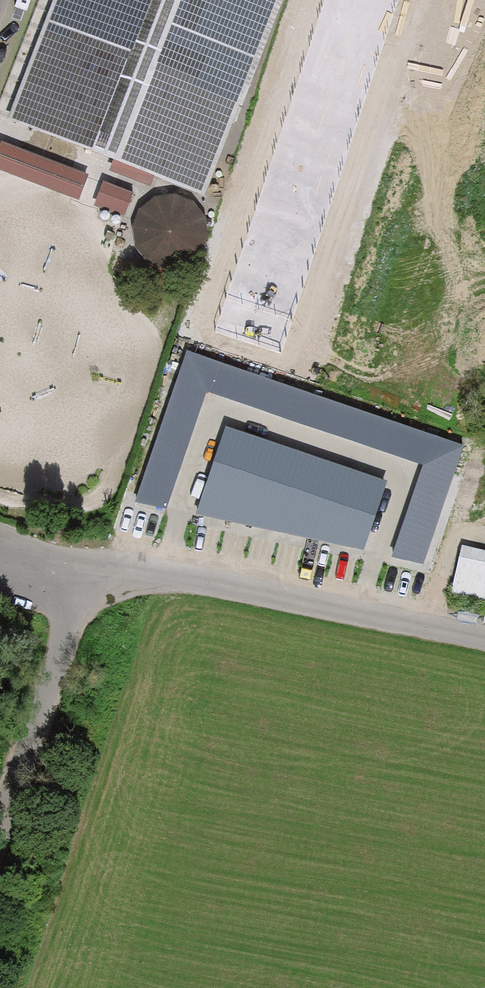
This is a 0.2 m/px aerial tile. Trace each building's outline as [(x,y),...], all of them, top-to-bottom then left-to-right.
[(11,118),(91,149),(120,161),(200,191),(274,0),(57,0),(11,118)] [(220,329),(277,347),(391,0),(327,0),(220,329)] [(1,142),(0,144),(0,166),(79,198),(87,177),(1,142)] [(102,187),(95,202),(124,214),(134,193),(117,186),(114,192),(102,187)] [(200,210),(191,201),(180,195),(168,194),(157,196),(146,202),(138,212),(134,223),(134,234),(137,245),(144,254),(153,261),(164,265),(175,265),(186,261),(195,255),(202,245),(205,233),(204,221),(200,210)] [(187,351),(136,499),(166,509),(206,392),(422,465),(390,557),(422,568),(463,445),(187,351)] [(388,480),(227,427),(196,514),(362,553),(388,480)] [(460,552),(452,592),(484,599),(484,557),(460,552)]
